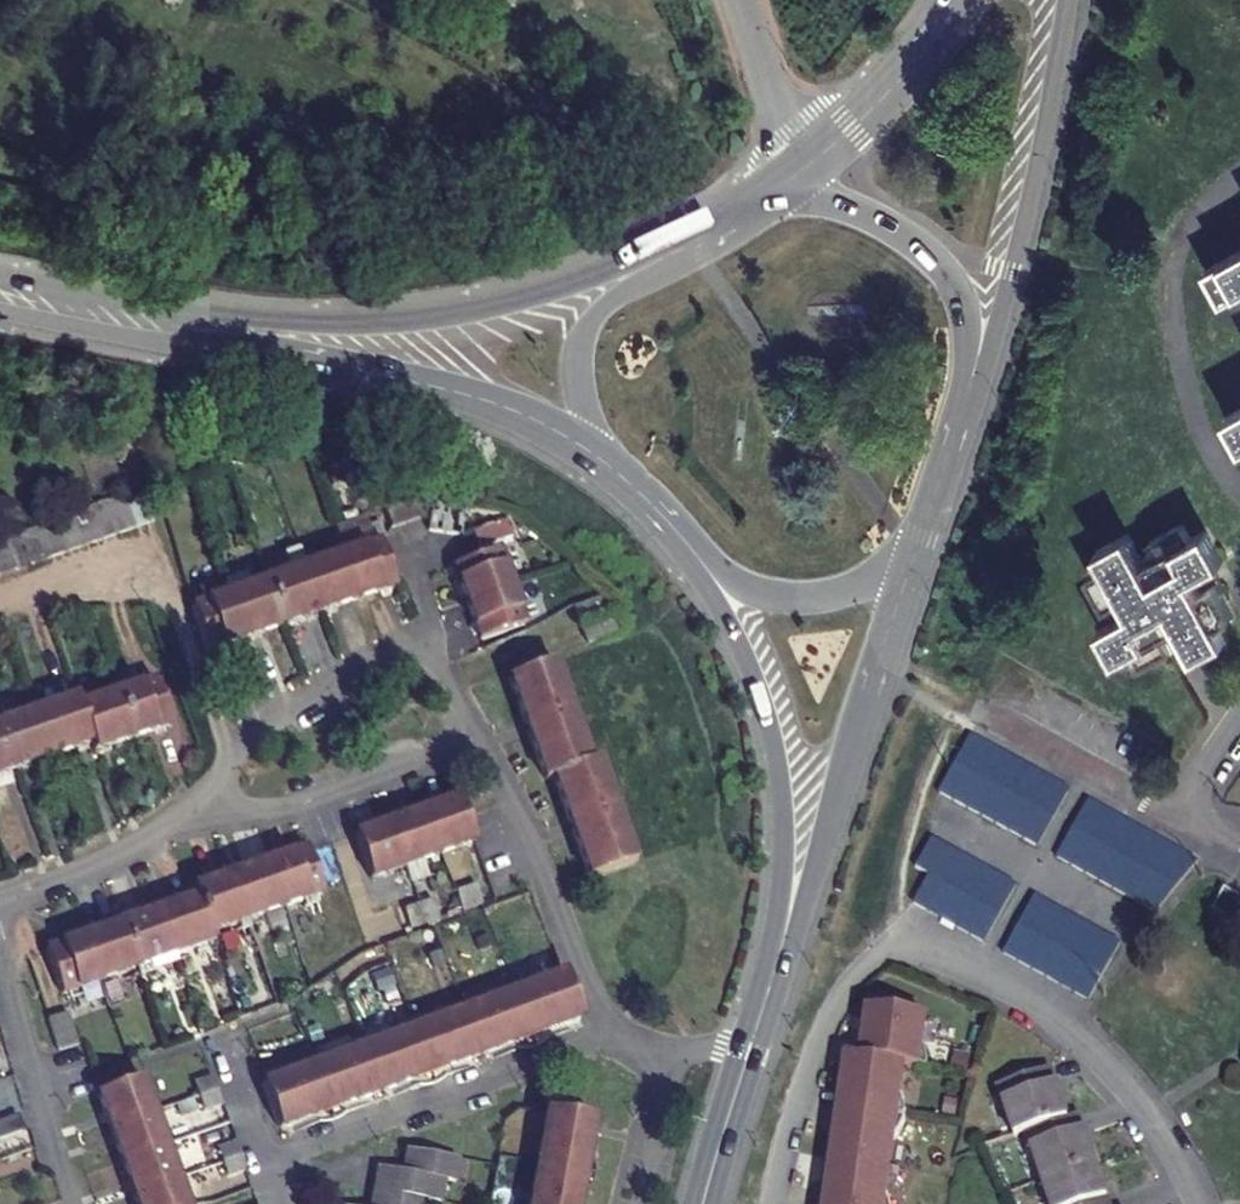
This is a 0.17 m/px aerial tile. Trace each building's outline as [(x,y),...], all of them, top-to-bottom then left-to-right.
[(1198,266),(1216,297),(1239,283),(1239,241),(1198,266)] [(1220,412),(1239,450),(1239,401),(1220,412)] [(390,527),(397,525),(421,517),(423,516),(414,483),(389,490),(381,492),(390,527)] [(136,531),(152,526),(141,487),(124,493),(136,531)] [(106,498),(118,537),(136,531),(124,493),(106,498)] [(101,542),(118,537),(106,498),(99,500),(89,503),(101,542)] [(444,533),(449,500),(433,498),(427,531),(444,533)] [(467,503),(449,500),(444,533),(462,537),(467,503)] [(83,548),(101,542),(89,503),(71,509),(83,548)] [(66,552),(83,548),(71,509),(55,514),(66,552)] [(47,558),(66,552),(55,514),(36,519),(47,558)] [(19,525),(30,563),(47,558),(36,519),(19,525)] [(1177,619),(1193,648),(1223,633),(1217,618),(1230,612),(1214,582),(1201,588),(1192,573),(1217,560),(1201,526),(1187,535),(1180,520),(1146,537),(1153,553),(1142,560),(1126,529),(1093,545),(1101,562),(1089,568),(1107,599),(1119,593),(1125,606),(1099,619),(1116,651),(1130,645),(1138,660),(1171,642),(1164,626),(1177,619)] [(473,533),(479,551),(514,539),(508,521),(473,533)] [(13,569),(30,563),(19,525),(2,530),(13,569)] [(13,569),(2,530),(0,531),(0,572),(13,569)] [(377,541),(343,553),(360,599),(394,587),(377,541)] [(343,553),(305,566),(322,612),(360,599),(343,553)] [(467,606),(511,589),(498,553),(454,568),(467,606)] [(322,612),(305,566),(270,580),(286,625),(322,612)] [(231,594),(247,639),(286,625),(270,580),(251,587),(246,574),(226,581),(231,594)] [(524,625),(511,589),(467,606),(480,641),(524,625)] [(575,607),(582,624),(613,612),(605,593),(575,607)] [(247,639),(231,594),(192,608),(208,653),(247,639)] [(593,878),(639,862),(601,762),(595,766),(557,662),(510,679),(548,782),(556,779),(593,878)] [(117,695),(134,739),(172,725),(155,681),(117,695)] [(79,709),(92,745),(95,753),(134,739),(117,695),(79,709)] [(56,757),(92,745),(79,709),(75,698),(40,711),(56,757)] [(21,770),(56,757),(40,711),(5,724),(21,770)] [(21,770),(5,724),(0,726),(0,778),(21,770)] [(1076,787),(978,730),(944,787),(1044,845),(1076,787)] [(1061,855),(1158,911),(1204,860),(1168,841),(1168,843),(1161,836),(1161,835),(1094,797),(1061,855)] [(438,856),(472,844),(457,799),(423,811),(438,856)] [(387,824),(402,869),(438,856),(423,811),(387,824)] [(370,881),(402,869),(387,824),(355,835),(370,881)] [(917,898),(990,938),(1023,882),(937,833),(920,862),(934,870),(917,898)] [(270,862),(286,908),(324,893),(308,848),(270,862)] [(249,922),(286,908),(270,862),(233,876),(249,922)] [(196,896),(211,936),(249,922),(233,876),(194,891),(196,896)] [(457,914),(476,907),(470,888),(450,895),(457,914)] [(1229,889),(1215,913),(1236,924),(1239,918),(1239,896),(1229,889)] [(1124,940),(1040,892),(1007,949),(1092,996),(1124,940)] [(212,941),(211,936),(196,896),(159,909),(176,954),(212,941)] [(416,908),(422,926),(439,920),(433,901),(416,908)] [(403,912),(410,930),(422,926),(416,908),(403,912)] [(121,923),(139,968),(176,954),(159,909),(121,923)] [(376,940),(409,928),(403,912),(402,910),(369,921),(376,940)] [(85,937),(102,982),(139,968),(121,923),(85,937)] [(102,982),(85,937),(47,951),(64,996),(102,982)] [(263,1084),(280,1128),(581,1017),(566,975),(263,1084)] [(878,1008),(876,1020),(870,1020),(867,1040),(873,1040),(870,1059),(856,1057),(854,1070),(848,1069),(844,1089),(851,1090),(845,1127),(839,1126),(836,1147),(842,1147),(839,1169),(833,1169),(830,1189),(836,1190),(834,1203),(895,1203),(894,1202),(893,1197),(891,1191),(889,1190),(896,1140),(898,1141),(901,1137),(904,1132),(906,1127),(908,1122),(909,1117),(909,1111),(909,1105),(908,1100),(906,1095),(905,1094),(903,1094),(907,1065),(931,1069),(931,1063),(931,1058),(930,1054),(928,1050),(926,1046),(925,1045),(930,1016),(878,1008)] [(51,1020),(62,1052),(81,1045),(70,1014),(51,1020)] [(1021,1136),(1063,1119),(1044,1072),(994,1091),(1012,1139),(1021,1136)] [(218,1089),(213,1075),(193,1083),(199,1097),(218,1089)] [(98,1095),(110,1128),(155,1112),(143,1080),(98,1095)] [(218,1089),(199,1097),(205,1110),(224,1102),(218,1089)] [(547,1109),(530,1203),(578,1203),(593,1118),(547,1109)] [(155,1112),(110,1128),(123,1163),(167,1147),(155,1112)] [(23,1131),(17,1114),(0,1121),(0,1139),(23,1131)] [(1071,1116),(1063,1119),(1021,1136),(1039,1186),(1091,1167),(1071,1116)] [(243,1158),(237,1141),(218,1147),(224,1165),(243,1158)] [(123,1163),(135,1196),(179,1181),(167,1147),(123,1163)] [(426,1201),(440,1203),(445,1181),(455,1182),(460,1159),(410,1149),(405,1172),(381,1167),(376,1192),(374,1203),(425,1203),(426,1201)] [(243,1158),(224,1165),(229,1178),(248,1172),(243,1158)] [(1091,1167),(1039,1186),(1046,1203),(1105,1203),(1091,1167)] [(138,1203),(187,1203),(179,1181),(135,1196),(138,1203)]
